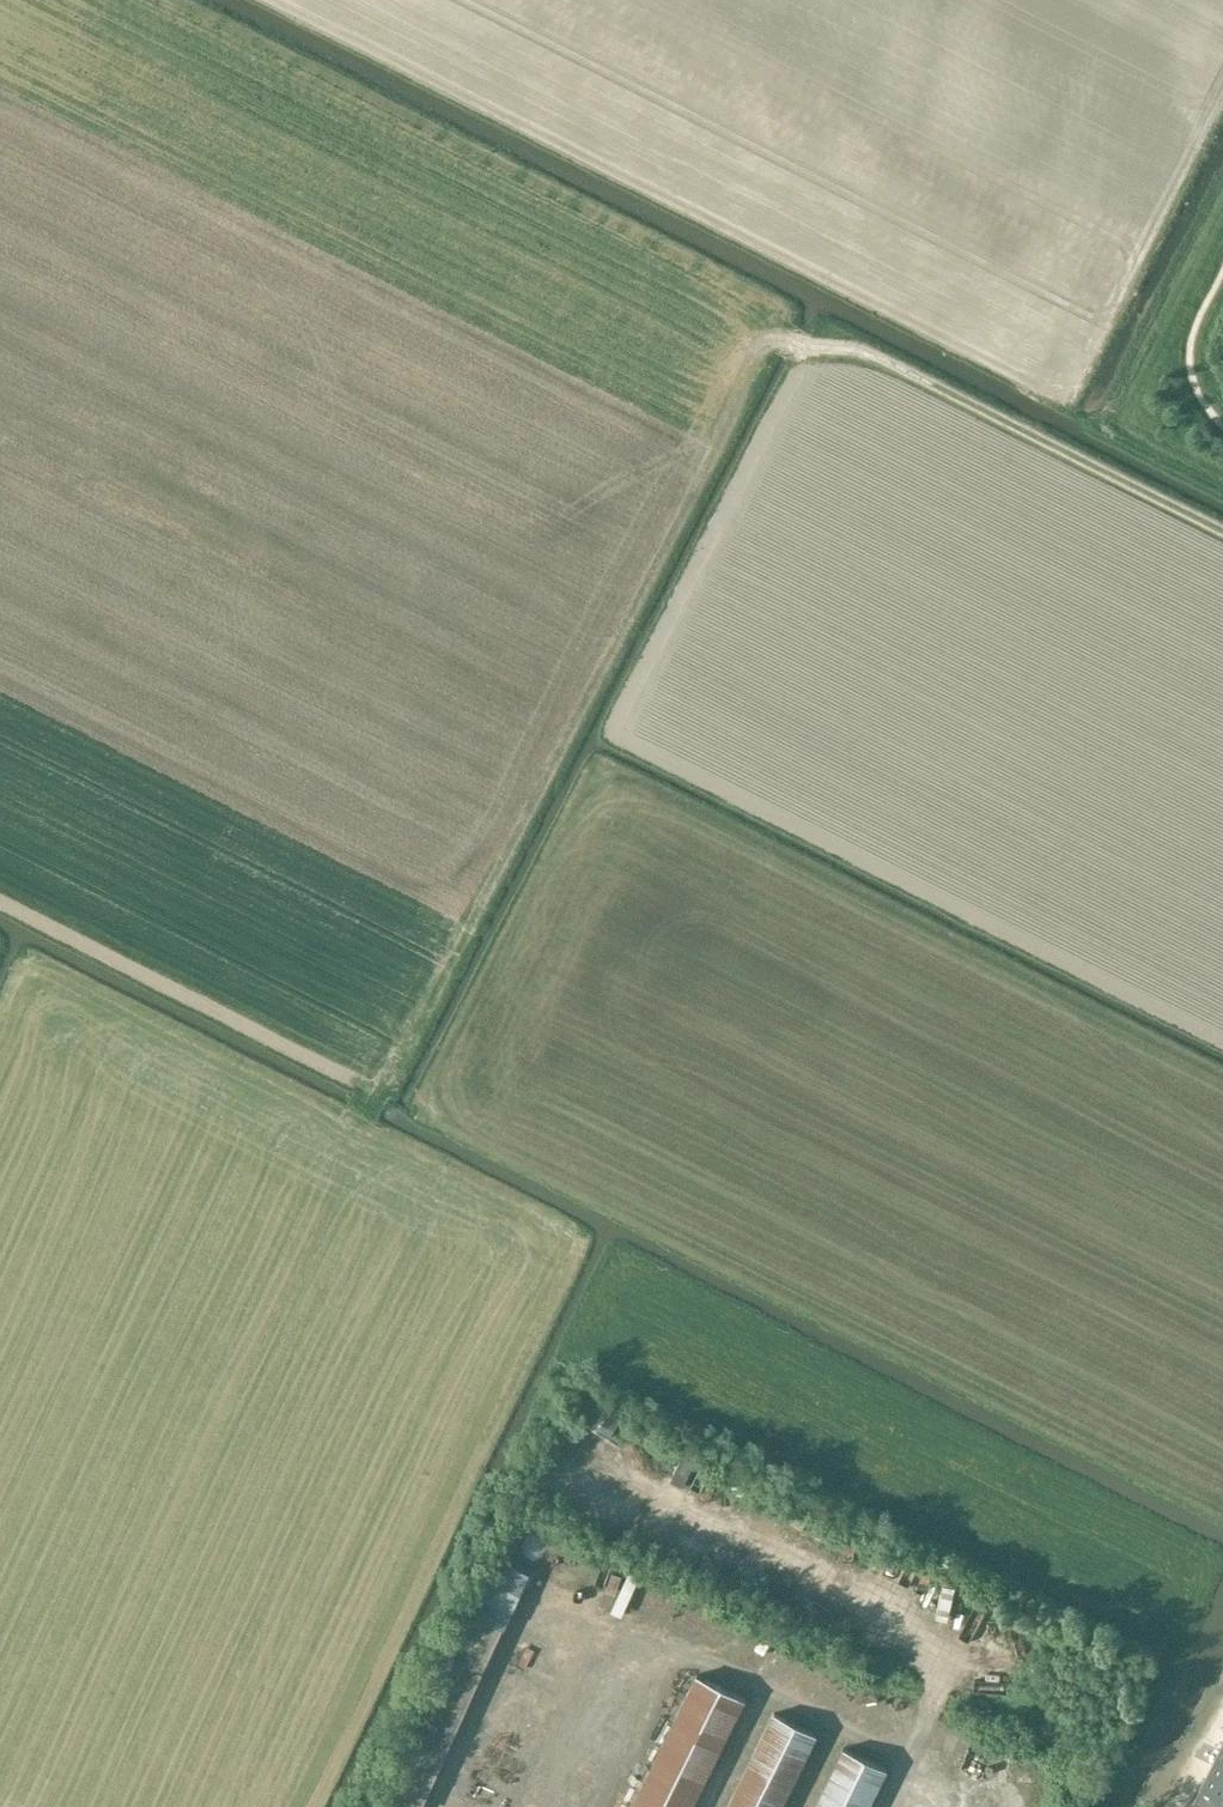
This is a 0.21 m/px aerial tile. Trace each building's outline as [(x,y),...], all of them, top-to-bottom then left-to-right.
[(597,1397),(582,1418),(608,1436),(623,1415),(597,1397)] [(1193,1801),(1205,1806),(1222,1806),(1222,1761),(1215,1757),(1193,1801)]
